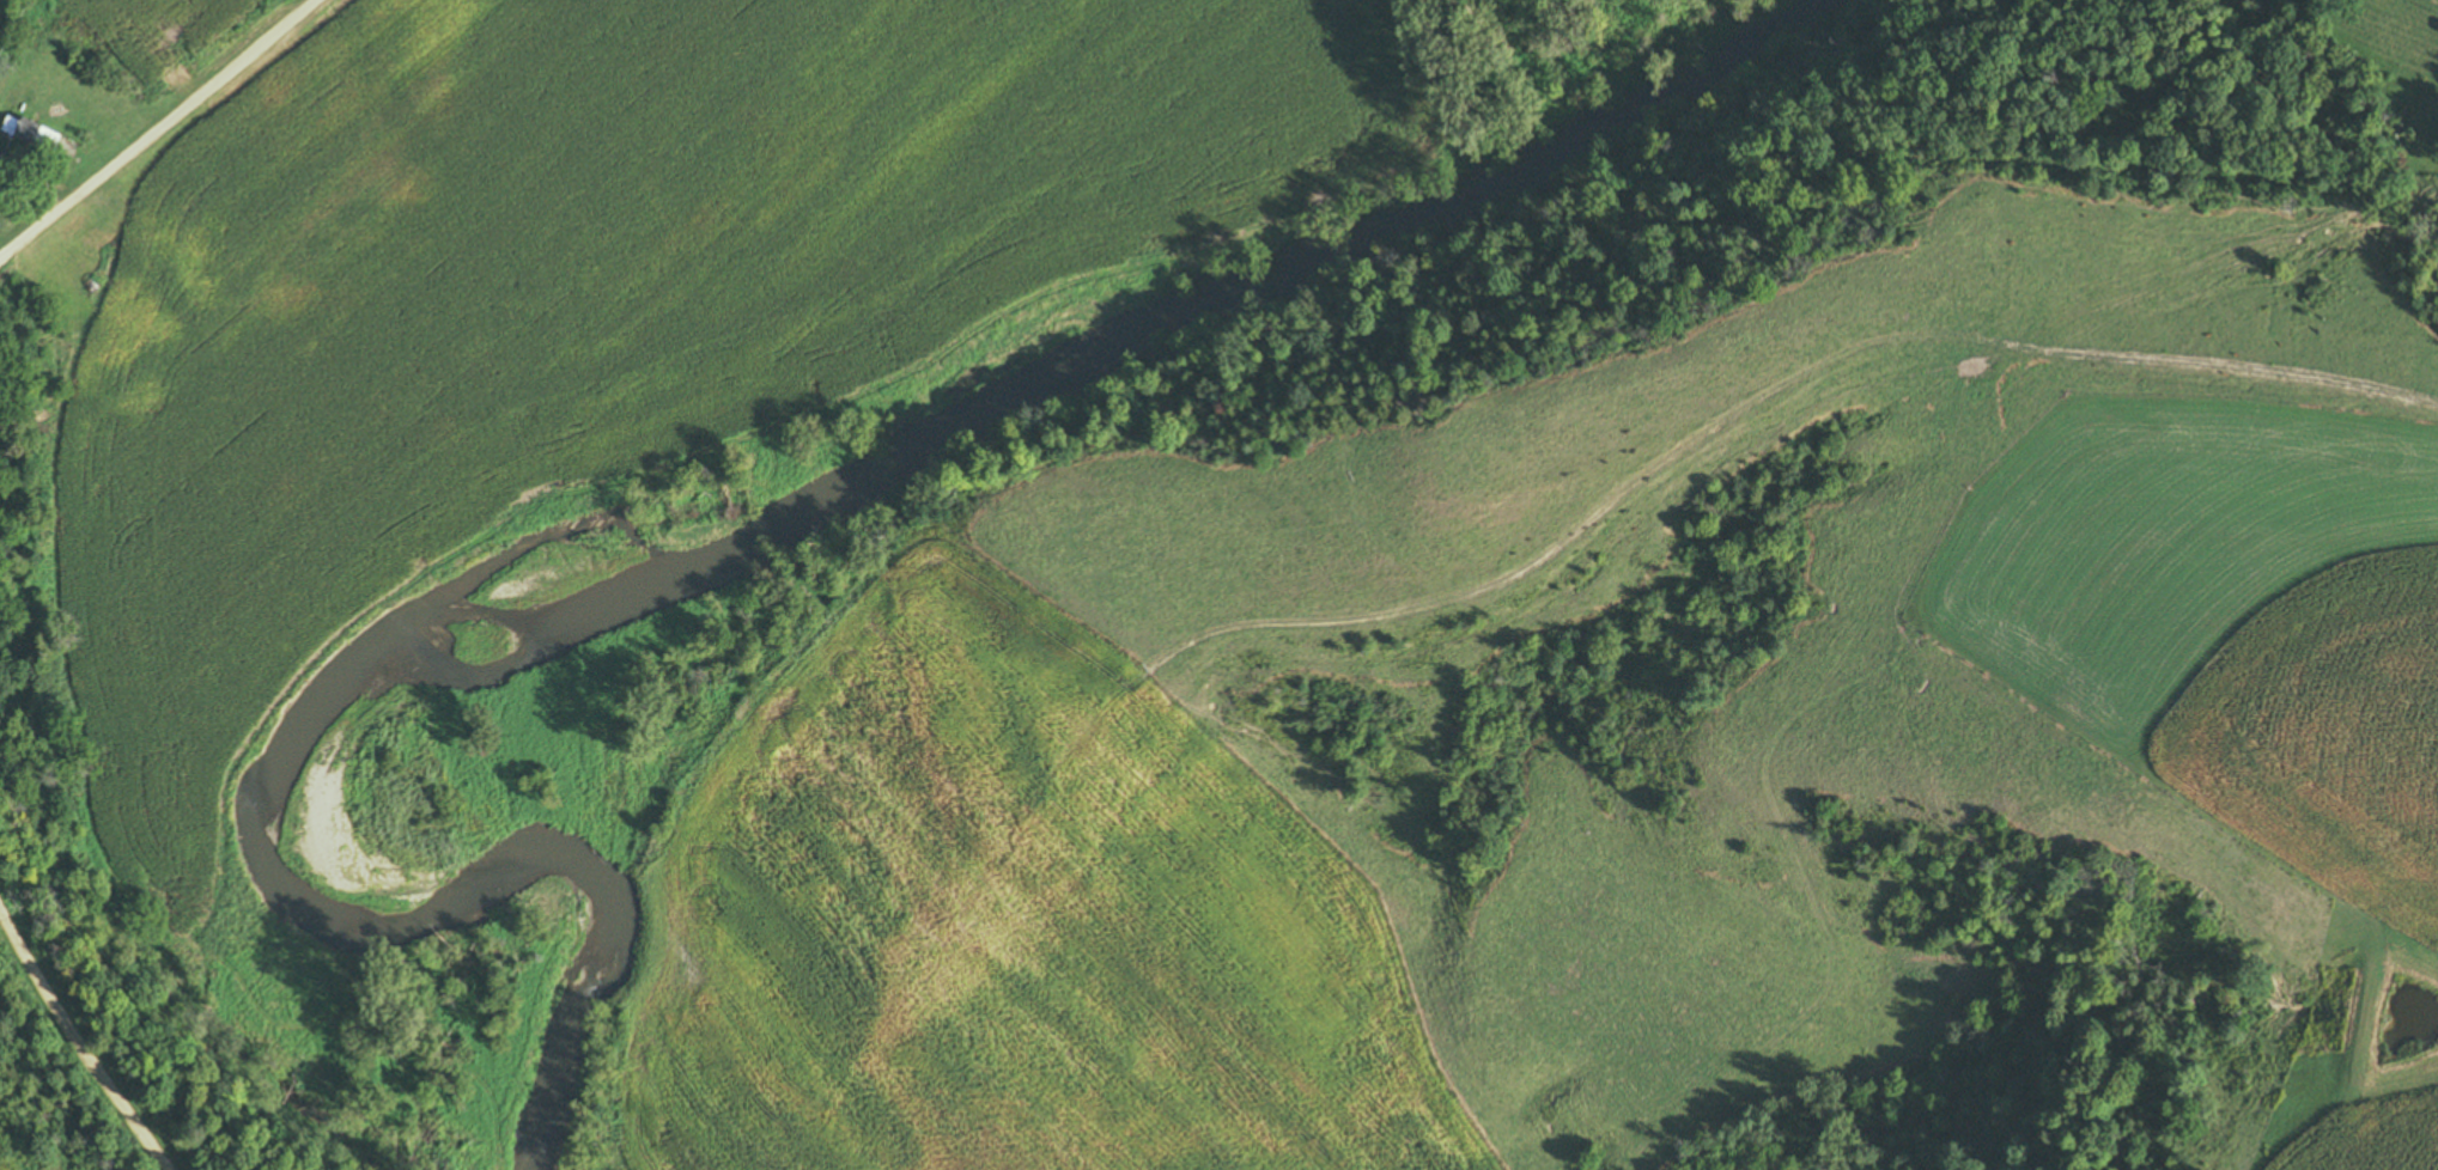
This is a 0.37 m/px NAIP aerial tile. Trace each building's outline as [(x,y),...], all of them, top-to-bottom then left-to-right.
[(66,129),(9,118),(5,140),(62,150),(66,129)]
